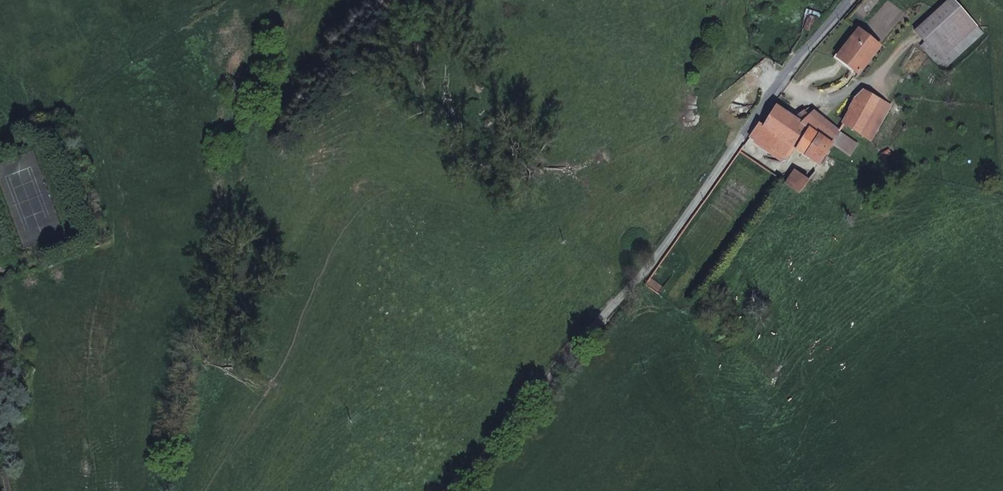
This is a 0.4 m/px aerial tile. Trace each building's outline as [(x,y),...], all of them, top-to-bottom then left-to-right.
[(916,31),(941,59),(978,25),(956,0),(949,0),(916,31)] [(881,46),(859,30),(847,46),(838,58),(860,74),(881,46)] [(863,91),(854,100),(877,111),(885,115),(891,105),(863,91)] [(854,100),(844,123),(863,134),(877,111),(854,100)] [(809,127),(832,142),(838,133),(839,130),(815,110),(812,112),(806,108),(805,107),(795,117),(776,105),(764,125),(781,137),(797,148),(809,127)] [(877,111),(863,134),(870,139),(885,115),(877,111)] [(772,148),(781,137),(764,125),(759,122),(751,133),(760,139),(772,148)] [(818,163),(832,142),(809,127),(797,148),(818,163)] [(787,183),(798,191),(808,180),(796,171),(787,183)]
